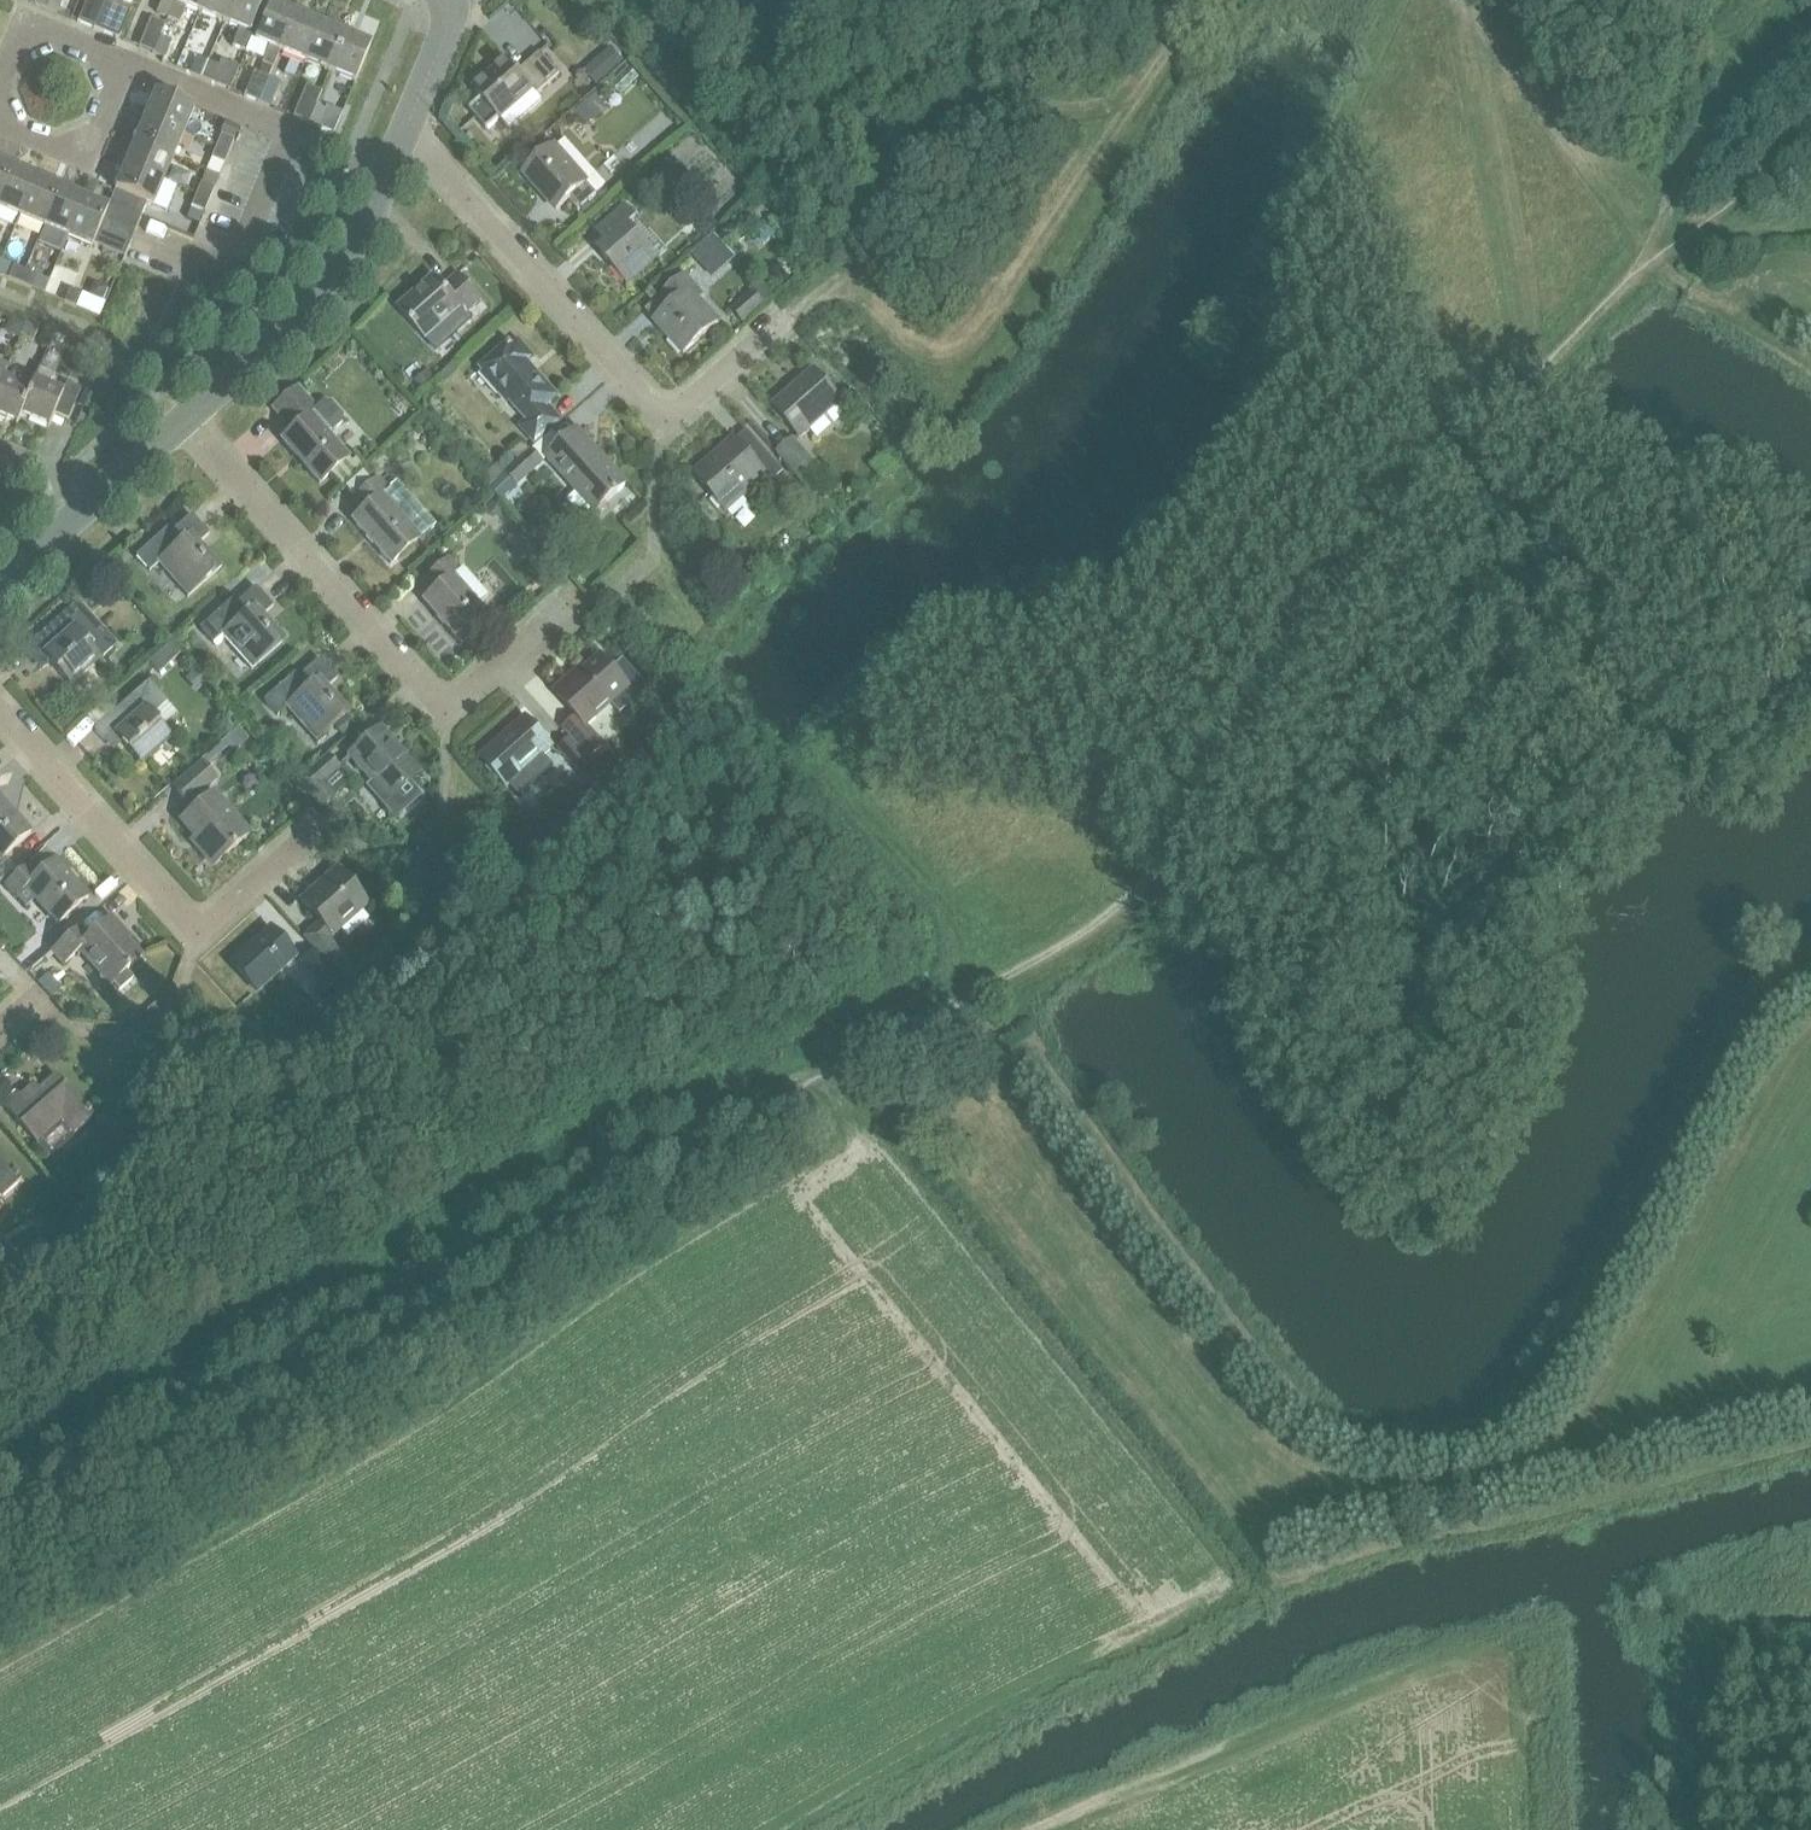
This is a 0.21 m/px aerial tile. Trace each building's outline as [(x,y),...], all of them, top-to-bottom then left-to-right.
[(51,0),(37,0),(35,5),(47,10),(51,0)] [(47,10),(57,14),(63,0),(51,0),(47,10)] [(78,22),(86,26),(97,30),(104,14),(105,11),(110,0),(109,0),(87,0),(78,22)] [(110,0),(105,11),(104,14),(97,30),(120,40),(133,10),(110,0)] [(176,0),(162,0),(158,12),(169,17),(176,0)] [(169,17),(180,21),(186,7),(201,13),(206,0),(176,0),(169,17)] [(201,13),(225,23),(235,0),(206,0),(201,13)] [(225,23),(240,29),(232,47),(245,52),(253,35),(251,34),(265,0),(235,0),(225,23)] [(259,103),(266,87),(269,79),(280,52),(296,15),(271,4),(255,41),(268,47),(258,72),(255,71),(245,97),(259,103)] [(321,25),(296,15),(280,52),(306,63),(321,25)] [(153,53),(160,38),(166,24),(150,17),(138,47),(153,53)] [(754,33),(764,24),(758,17),(748,26),(754,33)] [(321,25),(306,63),(330,73),(346,36),(321,25)] [(346,36),(330,73),(355,83),(371,46),(346,36)] [(160,38),(153,53),(164,58),(171,42),(160,38)] [(611,47),(598,58),(611,73),(624,62),(611,47)] [(486,131),(501,118),(510,130),(542,101),(536,94),(559,74),(540,53),(517,73),(507,61),(475,89),(483,98),(468,111),(486,131)] [(202,79),(208,64),(197,59),(190,75),(202,79)] [(218,68),(208,64),(202,79),(230,91),(241,67),(222,59),(218,68)] [(266,87),(259,103),(270,107),(280,83),(269,79),(266,87)] [(309,123),(316,108),(322,92),(306,85),(294,117),(309,123)] [(145,116),(182,132),(192,108),(155,92),(145,116)] [(577,114),(588,127),(607,110),(596,97),(577,114)] [(326,113),(316,108),(309,123),(333,134),(343,112),(329,106),(326,113)] [(182,132),(145,116),(136,140),(173,156),(182,132)] [(576,138),(577,120),(562,120),(561,138),(576,138)] [(226,123),(221,134),(234,140),(239,128),(226,123)] [(216,146),(229,152),(233,141),(221,136),(216,146)] [(564,139),(555,146),(525,173),(557,210),(571,197),(579,207),(595,192),(604,184),(564,139)] [(136,140),(125,165),(163,180),(173,156),(136,140)] [(229,152),(216,146),(211,158),(206,170),(219,176),(229,152)] [(10,167),(0,163),(0,192),(10,167)] [(125,165),(110,202),(140,215),(145,203),(152,205),(163,180),(125,165)] [(14,226),(19,215),(34,178),(10,167),(0,192),(0,220),(14,226)] [(219,176),(206,170),(196,194),(209,200),(219,176)] [(59,188),(34,178),(19,215),(43,225),(59,188)] [(59,188),(43,225),(68,235),(83,198),(59,188)] [(209,200),(196,194),(191,206),(204,212),(209,200)] [(107,208),(83,198),(68,235),(92,245),(93,243),(124,256),(129,242),(99,230),(104,216),(107,208)] [(110,202),(107,208),(104,216),(134,229),(140,215),(110,202)] [(758,203),(746,213),(756,225),(768,214),(758,203)] [(628,283),(658,257),(630,225),(636,219),(626,207),(589,239),(628,283)] [(104,216),(99,230),(129,242),(134,229),(104,216)] [(770,216),(757,228),(769,243),(783,231),(770,216)] [(695,249),(719,274),(740,254),(715,229),(695,249)] [(0,261),(0,276),(19,284),(25,269),(1,259),(0,261)] [(37,274),(25,269),(19,284),(31,289),(37,274)] [(436,276),(400,308),(427,338),(430,342),(465,311),(467,312),(483,299),(461,274),(446,287),(436,276)] [(670,307),(656,320),(685,353),(719,323),(690,290),(694,287),(684,275),(661,296),(670,307)] [(752,289),(731,308),(743,322),(764,303),(771,296),(757,280),(749,286),(752,289)] [(77,307),(82,294),(70,289),(64,302),(77,307)] [(26,325),(20,338),(33,343),(38,330),(26,325)] [(536,443),(562,419),(549,404),(558,396),(528,362),(533,358),(519,341),(514,346),(510,342),(481,368),(528,422),(522,427),(536,443)] [(773,406),(801,438),(842,402),(814,370),(773,406)] [(40,371),(35,383),(21,418),(49,429),(55,416),(68,422),(82,389),(67,384),(63,395),(49,389),(54,377),(40,371)] [(415,385),(423,394),(437,382),(429,372),(415,385)] [(0,388),(0,419),(17,426),(21,418),(31,392),(3,380),(0,388)] [(350,456),(329,432),(343,420),(343,413),(331,399),(324,399),(317,405),(298,384),(273,406),(293,428),(282,438),(320,482),(350,456)] [(86,385),(78,406),(80,407),(90,410),(97,390),(86,385)] [(578,430),(548,457),(596,512),(627,484),(578,430)] [(735,439),(695,474),(727,511),(766,476),(771,483),(783,472),(763,450),(752,459),(735,439)] [(793,440),(778,452),(801,478),(815,465),(793,440)] [(523,443),(512,453),(520,462),(522,460),(531,451),(523,443)] [(520,462),(507,473),(506,474),(494,484),(493,485),(504,498),(518,485),(543,463),(532,450),(531,451),(522,460),(520,462)] [(498,466),(487,476),(494,484),(506,474),(498,466)] [(827,475),(815,486),(823,495),(836,484),(827,475)] [(397,481),(389,488),(379,476),(354,498),(364,509),(353,519),(391,563),(421,537),(435,523),(397,481)] [(502,520),(506,511),(491,504),(487,513),(502,520)] [(754,504),(739,510),(746,525),(761,519),(754,504)] [(192,594),(223,567),(200,542),(209,534),(192,515),(171,533),(168,529),(136,557),(150,572),(162,561),(192,594)] [(435,589),(424,600),(462,643),(491,617),(479,603),(454,574),(460,568),(450,557),(426,578),(435,589)] [(256,666),(287,639),(265,614),(274,607),(256,587),(236,604),(231,600),(200,628),(214,644),(226,633),(256,666)] [(78,601),(25,649),(36,661),(44,654),(71,684),(102,656),(116,644),(94,618),(78,601)] [(151,663),(159,673),(180,654),(172,645),(151,663)] [(557,691),(580,717),(565,730),(573,739),(590,758),(609,742),(592,722),(612,703),(621,713),(650,687),(624,658),(613,668),(603,657),(574,683),(571,679),(557,691)] [(320,739),(351,711),(329,686),(338,678),(320,659),(300,677),(296,673),(265,701),(279,716),(291,706),(320,739)] [(206,682),(195,669),(187,677),(198,689),(206,682)] [(174,737),(163,724),(177,712),(149,680),(96,728),(114,750),(123,742),(143,765),(174,737)] [(529,718),(484,758),(509,787),(510,786),(520,796),(554,766),(544,755),(554,746),(529,718)] [(381,727),(350,755),(374,782),(367,789),(380,803),(383,806),(390,800),(401,813),(422,794),(411,781),(422,772),(381,727)] [(186,801),(214,777),(212,775),(215,773),(207,765),(228,747),(233,753),(248,740),(238,728),(202,759),(172,786),(186,801)] [(573,739),(560,750),(569,759),(582,775),(595,764),(590,758),(573,739)] [(171,740),(155,755),(164,764),(180,750),(171,740)] [(348,783),(337,771),(339,769),(328,757),(299,781),(322,807),(348,783)] [(606,802),(614,794),(602,780),(593,788),(606,802)] [(214,864),(249,834),(214,793),(183,820),(204,844),(200,848),(214,864)] [(32,832),(0,796),(0,858),(1,860),(32,832)] [(29,865),(6,885),(9,888),(27,909),(36,900),(58,925),(90,897),(57,860),(39,876),(29,865)] [(316,949),(340,975),(352,965),(330,939),(333,936),(369,905),(337,868),(301,900),(320,922),(304,936),(316,949)] [(110,920),(89,937),(80,927),(53,950),(66,964),(82,950),(112,984),(113,983),(120,991),(133,980),(125,972),(142,957),(110,920)] [(258,990),(297,956),(271,927),(232,962),(258,990)] [(340,975),(316,949),(304,959),(327,985),(317,994),(328,1006),(350,986),(340,975)] [(18,1091),(3,1104),(49,1157),(95,1117),(59,1076),(41,1093),(29,1103),(21,1095),(18,1091)] [(22,1181),(0,1156),(0,1200),(22,1181)]
